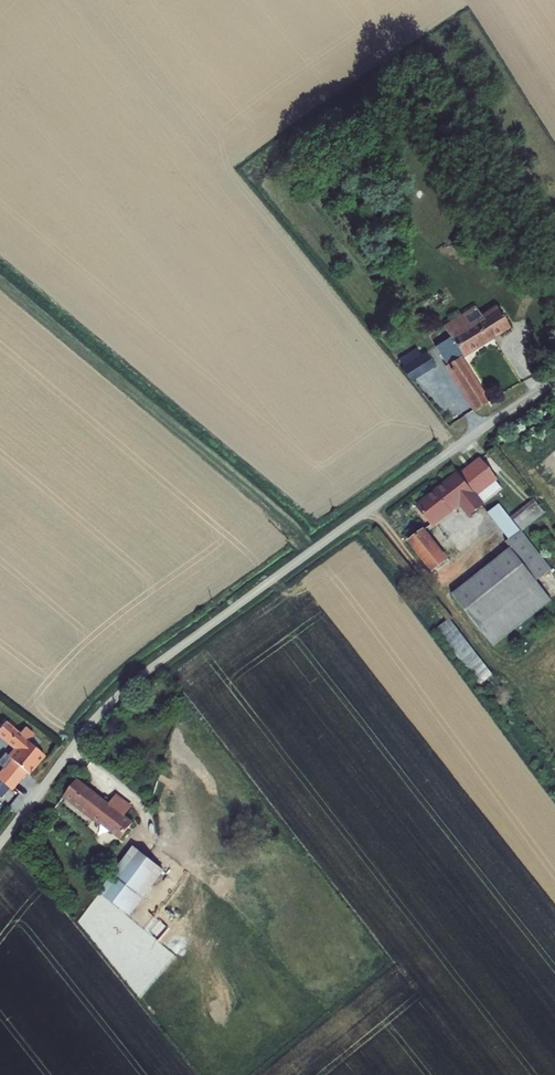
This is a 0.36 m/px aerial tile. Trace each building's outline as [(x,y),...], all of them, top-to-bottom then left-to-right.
[(458,316),(433,332),(440,345),(426,354),(463,416),(478,407),(452,364),(499,332),(488,314),(466,328),(458,316)] [(532,360),(538,369),(544,365),(537,356),(532,360)] [(530,376),(538,369),(532,360),(523,365),(530,376)] [(501,488),(479,460),(459,476),(457,475),(418,507),(432,525),(460,503),(470,516),(482,506),(482,504),(501,488)] [(551,570),(500,504),(489,513),(510,539),(506,542),(511,549),(453,595),(492,647),(552,599),(537,581),(551,570)] [(544,512),(534,521),(544,534),(554,525),(544,512)] [(544,534),(534,521),(522,530),(532,542),(544,534)] [(447,561),(423,531),(410,542),(433,571),(447,561)] [(450,619),(437,629),(481,685),(493,675),(450,619)] [(23,773),(27,775),(41,758),(27,744),(33,737),(23,728),(17,734),(5,725),(0,730),(0,736),(17,751),(9,761),(10,761),(23,773)] [(2,770),(16,781),(23,773),(10,761),(2,770)] [(8,790),(16,781),(2,770),(0,772),(0,783),(8,790)] [(77,780),(65,795),(122,839),(133,824),(77,780)] [(164,870),(135,847),(100,893),(130,916),(164,870)]
